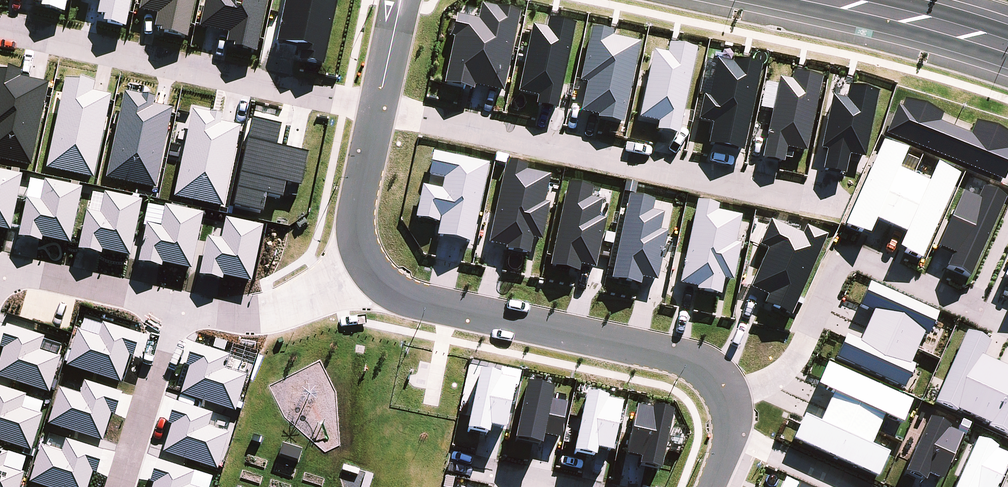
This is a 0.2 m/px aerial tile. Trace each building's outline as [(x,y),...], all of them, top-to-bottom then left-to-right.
[(63,20),(68,0),(35,0),(33,8),(41,10),(40,15),(63,20)] [(125,34),(132,0),(85,0),(84,4),(88,5),(99,7),(97,20),(105,22),(103,29),(125,34)] [(187,43),(196,0),(143,0),(139,15),(157,19),(154,33),(160,34),(160,37),(187,43)] [(199,32),(229,38),(227,47),(234,49),(234,52),(254,57),(266,0),(205,0),(199,32)] [(274,47),(295,51),(293,58),(298,59),(297,66),(321,71),(336,1),(329,0),(284,0),(274,47)] [(502,95),(519,16),(480,8),(476,24),(454,19),(450,41),(453,42),(443,88),(471,94),(472,89),(502,95)] [(534,108),(556,113),(574,28),(546,22),(544,32),(530,29),(516,96),(536,101),(534,108)] [(621,128),(638,47),(610,41),(611,37),(589,32),(578,85),(585,87),(579,116),(597,120),(596,123),(621,128)] [(654,134),(678,139),(696,54),(667,47),(666,54),(651,51),(637,122),(656,126),(654,134)] [(706,147),(742,155),(760,69),(731,63),(730,68),(715,65),(707,101),(701,100),(696,124),(711,127),(706,147)] [(47,88),(18,82),(20,77),(5,74),(5,76),(0,75),(0,164),(30,170),(47,88)] [(785,152),(804,156),(821,82),(791,75),(789,85),(777,82),(760,162),(782,166),(785,152)] [(92,88),(63,82),(45,173),(92,183),(109,100),(91,96),(92,88)] [(821,174),(843,178),(847,159),(863,162),(876,97),(847,91),(844,103),(829,100),(819,152),(825,153),(821,174)] [(153,102),(123,96),(105,182),(155,193),(171,114),(152,110),(153,102)] [(884,137),(1002,185),(1007,169),(1007,154),(1007,153),(1007,150),(1007,139),(972,124),(967,137),(938,126),(941,118),(903,103),(899,111),(895,109),(884,137)] [(220,120),(191,114),(172,201),(222,212),(239,131),(218,127),(220,120)] [(250,125),(230,213),(259,219),(263,201),(279,205),(282,189),(298,192),(305,159),(274,152),(278,131),(250,125)] [(889,230),(912,180),(897,173),(905,155),(881,144),(842,229),(866,240),(874,223),(889,230)] [(470,248),(487,167),(431,156),(426,179),(442,182),(439,193),(420,189),(413,222),(437,227),(435,240),(470,248)] [(526,169),(505,164),(488,246),(505,250),(504,253),(527,258),(530,242),(540,244),(548,207),(543,206),(549,179),(525,174),(526,169)] [(926,186),(912,180),(889,230),(903,237),(896,253),(919,263),(958,179),(934,168),(926,186)] [(8,236),(21,180),(0,175),(0,234),(8,236)] [(25,204),(17,242),(39,247),(40,243),(69,248),(80,192),(43,185),(38,206),(25,204)] [(592,192),(565,186),(548,270),(576,277),(578,268),(594,271),(604,223),(597,221),(601,204),(590,201),(592,192)] [(968,282),(1004,202),(981,191),(976,203),(960,196),(935,251),(951,258),(945,272),(968,282)] [(99,218),(85,215),(77,254),(99,259),(100,256),(128,261),(140,205),(103,198),(99,218)] [(609,283),(638,289),(640,282),(655,285),(666,236),(658,234),(662,218),(650,215),(652,205),(628,200),(609,283)] [(732,285),(740,247),(734,246),(740,219),(716,214),(717,209),(695,203),(678,287),(696,291),(695,294),(720,299),(723,283),(732,285)] [(160,268),(189,274),(201,218),(163,210),(162,213),(158,231),(144,228),(136,267),(159,272),(160,268)] [(144,228),(158,231),(162,213),(146,210),(141,231),(144,231),(144,228)] [(221,281),(249,287),(261,230),(224,222),(219,244),(205,241),(196,280),(220,285),(221,281)] [(789,320),(826,239),(804,230),(800,238),(769,224),(757,249),(766,254),(748,292),(765,300),(762,308),(789,320)] [(871,315),(864,329),(915,352),(922,338),(925,339),(936,316),(868,286),(857,309),(871,315)] [(130,361),(137,339),(100,327),(96,341),(76,334),(64,371),(118,388),(127,360),(130,361)] [(1,352),(0,354),(0,383),(46,398),(58,361),(38,355),(42,341),(5,329),(0,343),(0,352),(1,352)] [(909,365),(915,352),(864,329),(859,342),(845,336),(834,360),(902,391),(913,367),(909,365)] [(954,414),(971,421),(995,367),(981,361),(988,346),(965,335),(932,406),(953,415),(954,414)] [(187,372),(178,399),(233,417),(245,380),(223,373),(227,360),(190,348),(183,371),(187,372)] [(876,432),(882,420),(899,428),(910,404),(826,366),(815,390),(830,397),(825,409),(876,432)] [(971,421),(985,428),(985,429),(1007,440),(1007,439),(1007,373),(995,367),(971,421)] [(495,385),(474,380),(461,439),(482,443),(484,436),(499,439),(509,391),(494,387),(495,385)] [(112,420),(119,397),(82,385),(78,399),(57,392),(46,429),(100,446),(108,419),(112,420)] [(29,456),(41,420),(37,419),(20,413),(24,403),(24,400),(0,392),(0,447),(29,456)] [(548,399),(521,393),(509,450),(535,455),(539,440),(556,444),(564,408),(547,404),(548,399)] [(581,402),(568,462),(589,467),(591,459),(606,462),(617,413),(601,410),(601,407),(581,402)] [(41,408),(24,403),(20,413),(37,419),(41,408)] [(169,431),(161,457),(215,475),(227,438),(206,431),(210,418),(172,407),(165,429),(169,431)] [(868,450),(876,432),(825,409),(817,426),(801,419),(790,443),(876,481),(886,458),(868,450)] [(655,479),(666,420),(645,416),(645,419),(631,416),(621,465),(634,467),(633,475),(655,479)] [(956,444),(943,439),(945,435),(924,426),(899,482),(910,486),(920,486),(922,483),(931,486),(937,486),(956,444)] [(100,456),(64,444),(59,457),(39,451),(27,486),(87,486),(90,477),(93,478),(100,456)] [(1004,466),(990,459),(991,457),(971,447),(953,486),(994,486),(1004,466)] [(22,477),(19,477),(1,471),(6,457),(0,456),(0,486),(19,486),(22,477)] [(23,463),(6,457),(1,471),(19,477),(23,463)] [(191,477),(154,465),(147,486),(188,486),(191,477)] [(191,477),(188,486),(208,486),(210,482),(191,477)]
